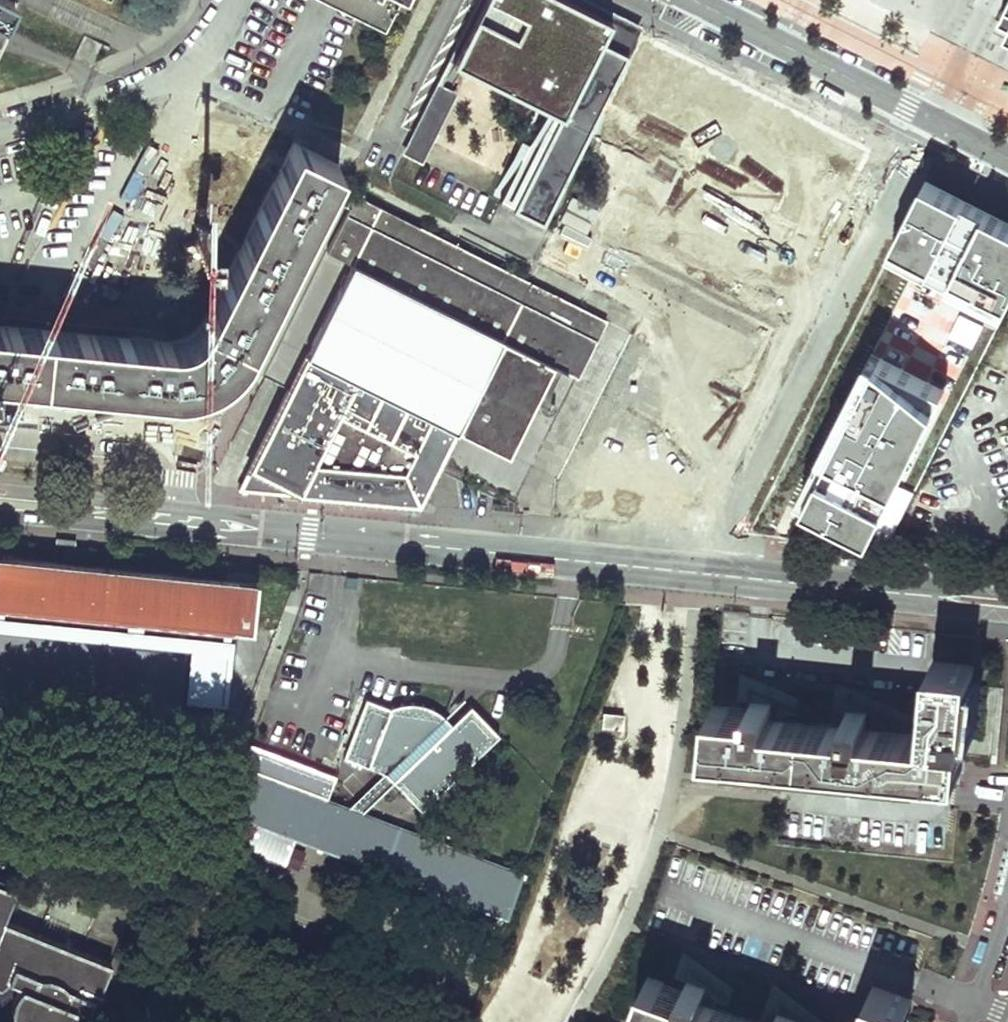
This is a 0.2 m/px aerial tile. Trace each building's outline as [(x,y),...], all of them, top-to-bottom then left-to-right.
[(16,2),(12,0),(0,0),(0,36),(16,2)] [(542,224),(627,55),(601,41),(604,35),(596,31),(589,28),(598,9),(580,0),(478,0),(448,61),(451,62),(452,60),(463,65),(465,60),(536,96),(539,91),(553,98),(547,110),(500,202),(506,206),(511,208),(542,224)] [(601,41),(627,55),(640,29),(634,27),(608,14),(598,9),(589,28),(596,31),(604,35),(601,41)] [(465,60),(463,65),(462,67),(547,110),(553,98),(539,91),(536,96),(465,60)] [(433,90),(403,150),(420,159),(450,99),(433,90)] [(337,163),(293,142),(207,317),(204,322),(200,326),(196,330),(190,335),(184,338),(176,340),(169,340),(161,339),(0,324),(0,374),(157,389),(165,389),(174,389),(183,388),(190,387),(197,385),(205,384),(213,380),(219,376),(226,370),(232,366),(238,359),(243,353),(246,347),(251,338),(323,194),(323,192),(329,181),(337,163)] [(926,179),(876,278),(995,338),(1007,310),(1007,220),(926,179)] [(331,182),(329,181),(323,192),(331,195),(337,198),(339,194),(342,189),(336,185),(331,182)] [(603,325),(606,320),(529,282),(342,189),(339,194),(337,198),(600,331),(603,325)] [(576,375),(600,331),(337,198),(331,195),(323,192),(323,194),(330,197),(335,200),(348,207),(327,250),(353,264),(250,466),(299,492),(419,504),(455,429),(508,454),(553,364),(576,375)] [(946,388),(871,351),(796,525),(862,559),(946,388)] [(253,628),(258,583),(0,557),(0,603),(253,628)] [(716,708),(712,749),(850,761),(848,795),(933,777),(934,769),(963,771),(965,739),(969,739),(975,666),(937,662),(930,733),(873,729),(874,720),(884,720),(889,701),(846,699),(844,717),(851,717),(850,728),(774,722),(775,705),(756,703),(754,711),(716,708)] [(525,873),(499,864),(492,861),(359,811),(393,780),(421,809),(498,734),(470,706),(451,722),(444,715),(437,709),(428,705),(421,703),(410,702),(405,702),(399,704),(392,706),(390,707),(365,697),(343,757),(385,772),(349,808),(329,801),(334,784),(254,753),(247,771),(243,769),(227,811),(215,841),(286,867),(298,839),(507,916),(525,873)] [(606,715),(605,729),(624,730),(626,716),(606,715)] [(243,769),(247,771),(254,753),(334,784),(337,776),(249,742),(239,768),(243,769)] [(0,876),(0,990),(9,1011),(14,1021),(66,1021),(67,1020),(71,1014),(75,1005),(85,1009),(90,996),(95,998),(110,962),(2,919),(17,883),(0,876)] [(652,1021),(755,1021),(702,1004),(707,988),(687,981),(684,988),(650,975),(637,1017),(652,1021)] [(914,1002),(875,988),(863,1021),(907,1021),(914,1002)] [(9,1011),(0,990),(0,1016),(9,1011)] [(818,1013),(777,1000),(771,1017),(778,1019),(777,1021),(812,1021),(818,1013)]
